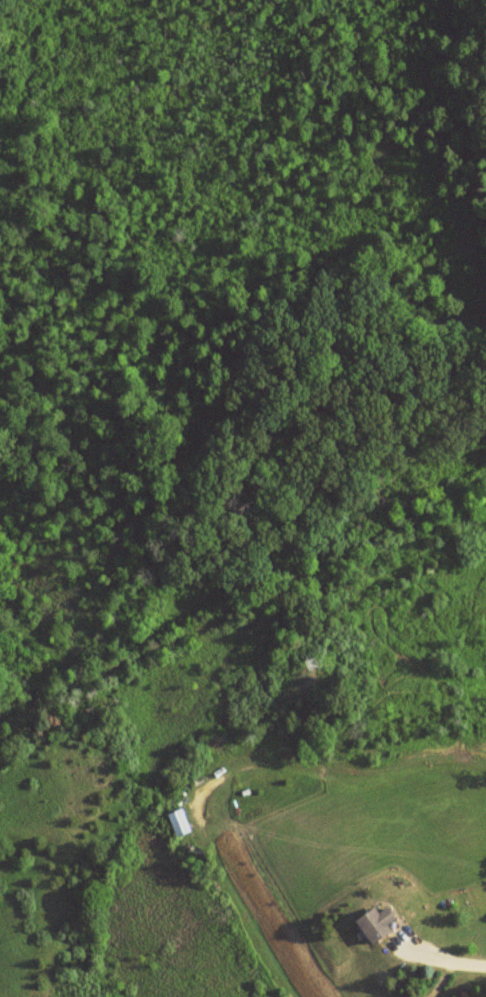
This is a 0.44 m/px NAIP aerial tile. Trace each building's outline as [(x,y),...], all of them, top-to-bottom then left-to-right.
[(168,814),(175,838),(191,834),(184,809),(168,814)] [(392,923),(394,923),(394,912),(365,914),(366,940),(393,939),(392,923)]
